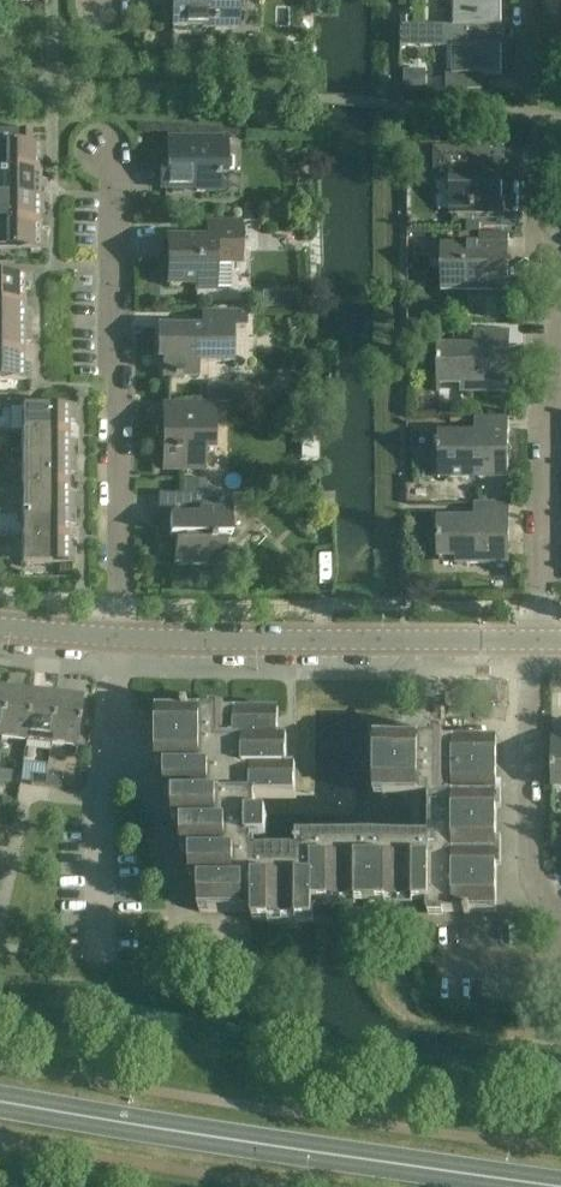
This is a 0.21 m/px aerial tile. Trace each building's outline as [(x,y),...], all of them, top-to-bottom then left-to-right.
[(172,28),(239,28),(239,0),(172,0),(172,28)] [(452,26),(452,28),(491,28),(501,28),(501,0),(452,0),(452,26)] [(544,45),(560,45),(560,26),(544,25),(544,45)] [(452,26),(401,26),(400,48),(452,47),(452,74),(445,74),(445,77),(445,90),(482,90),(482,75),(501,75),(501,47),(491,47),(491,28),(452,28),(452,26)] [(0,130),(0,172),(35,172),(40,172),(40,162),(44,162),(45,145),(31,145),(31,130),(0,130)] [(160,189),(195,189),(195,193),(219,192),(219,174),(226,174),(226,139),(167,139),(167,166),(160,166),(160,189)] [(488,149),(434,150),(434,170),(449,170),(449,215),(499,214),(499,164),(488,164),(488,149)] [(44,197),(44,181),(35,181),(35,172),(0,172),(0,197),(44,197)] [(35,223),(35,214),(44,214),(44,197),(0,197),(0,223),(35,223)] [(257,206),(243,207),(243,221),(257,220),(257,206)] [(512,216),(496,216),(496,223),(496,231),(512,231),(512,216)] [(44,250),(44,233),(35,233),(35,223),(0,223),(0,250),(44,250)] [(217,265),(242,265),(242,224),(208,224),(208,240),(168,240),(168,283),(196,283),(196,289),(217,289),(217,265)] [(509,235),(479,235),(479,249),(446,249),(446,290),(504,290),(504,252),(509,252),(509,235)] [(20,302),(20,292),(29,292),(29,275),(0,275),(0,302),(20,302)] [(277,294),(262,294),(262,308),(277,308),(277,294)] [(29,328),(29,312),(20,312),(20,302),(0,302),(0,328),(29,328)] [(233,329),(245,329),(245,313),(200,313),(200,327),(157,327),(157,359),(163,359),(163,377),(197,377),(197,363),(233,363),(233,329)] [(412,323),(409,323),(409,336),(412,336),(428,336),(428,323),(412,323)] [(20,353),(20,344),(29,344),(29,328),(0,328),(0,353),(20,353)] [(474,346),(436,346),(436,386),(461,386),(461,393),(507,393),(507,332),(474,332),(474,346)] [(29,381),(29,364),(20,364),(20,353),(0,353),(0,381),(29,381)] [(215,451),(215,403),(163,403),(163,471),(205,471),(205,451),(215,451)] [(22,432),(64,431),(64,423),(73,423),(73,405),(22,405),(22,432)] [(508,418),(474,418),(474,431),(437,431),(438,479),(508,479),(508,418)] [(64,431),(22,432),(22,458),(73,458),(73,442),(64,442),(64,431)] [(318,437),(299,437),(299,462),(318,461),(318,437)] [(73,458),(22,458),(22,484),(64,484),(64,475),(73,475),(73,458)] [(420,467),(420,483),(436,483),(436,467),(420,467)] [(205,480),(182,480),(182,495),(208,494),(208,487),(205,480)] [(64,484),(22,484),(22,510),(73,510),(73,494),(64,494),(64,484)] [(231,536),(231,508),(231,494),(208,494),(182,495),(182,516),(169,516),(169,536),(174,536),(174,564),(225,564),(225,536),(231,536)] [(439,519),(439,559),(456,559),(456,565),(508,565),(508,504),(475,504),(475,518),(439,519)] [(73,510),(22,510),(22,536),(64,536),(64,527),(73,527),(73,510)] [(64,536),(22,536),(22,563),(73,563),(73,546),(64,546),(64,536)] [(298,568),(298,576),(312,577),(313,562),(304,562),(298,568)] [(70,565),(59,565),(59,576),(70,576),(70,565)] [(423,576),(413,576),(413,593),(431,593),(431,583),(423,576)] [(496,686),(476,686),(476,698),(496,697),(496,686)] [(6,689),(0,739),(25,742),(31,692),(6,689)] [(31,692),(25,742),(51,745),(57,695),(31,692)] [(57,695),(51,745),(76,748),(81,698),(57,695)] [(183,708),(156,708),(156,709),(156,768),(165,768),(165,797),(173,797),(173,826),(182,826),(182,855),(190,855),(191,884),(199,884),(199,912),(253,913),(253,922),(268,922),(297,922),(306,922),(313,922),(313,903),(371,903),(410,903),(427,903),(427,912),(428,912),(428,915),(443,915),(443,913),(464,913),(464,916),(470,916),(470,913),(496,913),(496,737),(443,737),(443,734),(428,734),(428,737),(410,737),(405,737),(394,737),(374,737),(374,797),(427,797),(427,836),(371,836),(313,836),(297,836),(297,852),(255,852),(255,839),(266,839),(266,815),(255,815),(255,797),(287,797),(295,797),(295,781),(287,781),(287,769),(287,766),(286,752),(278,752),(278,718),(278,708),(233,708),(232,708),(227,708),(226,708),(225,708),(225,705),(209,705),(209,708),(198,708),(195,708),(194,708),(190,708),(189,708),(189,705),(183,705),(183,708)] [(551,790),(560,790),(560,737),(551,737),(551,790)] [(10,783),(11,772),(0,771),(0,782),(10,783)] [(31,774),(29,785),(46,787),(47,776),(31,774)] [(47,776),(46,787),(60,789),(61,778),(47,776)]
